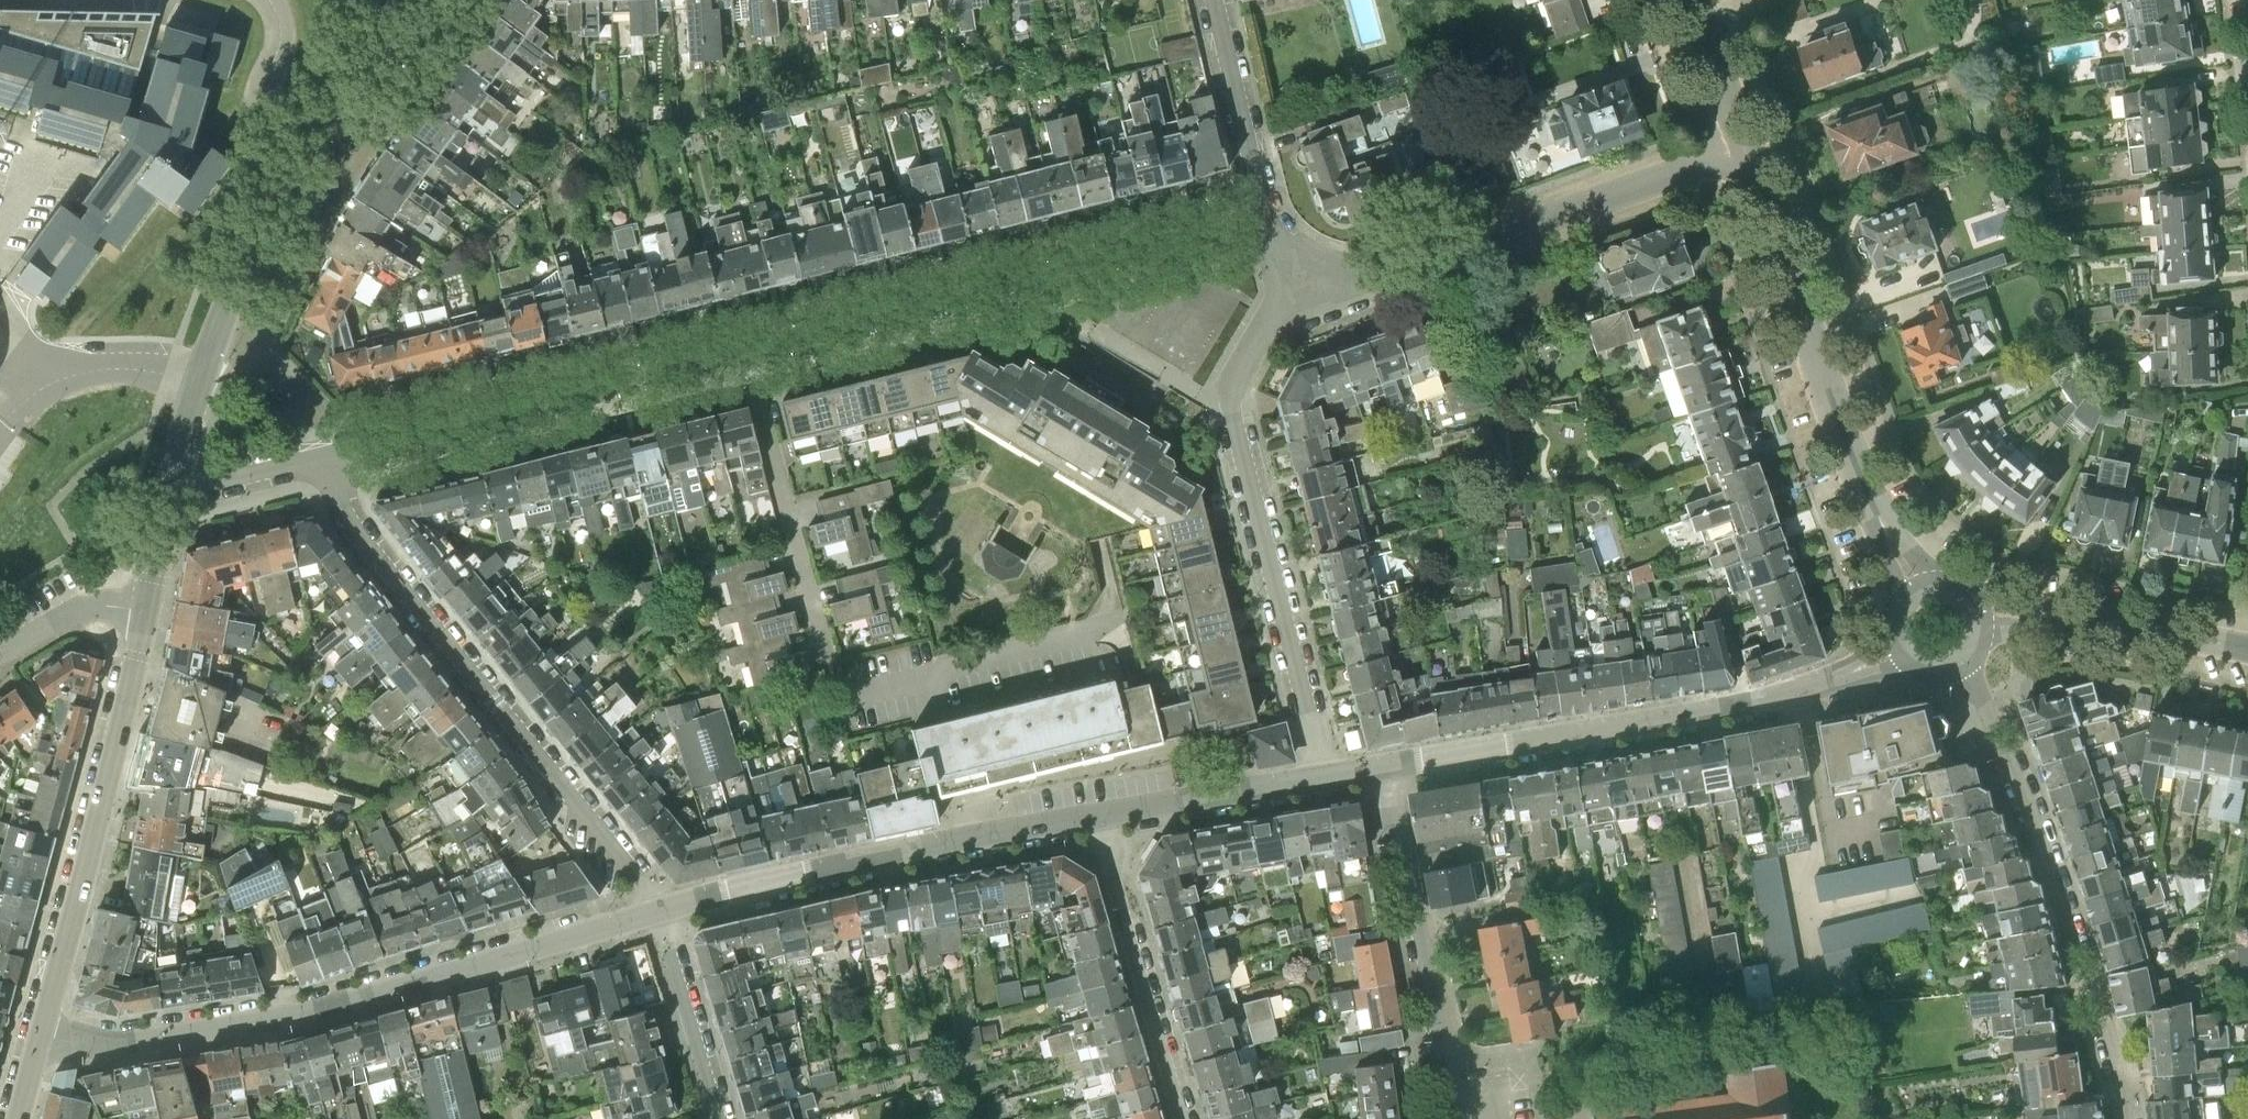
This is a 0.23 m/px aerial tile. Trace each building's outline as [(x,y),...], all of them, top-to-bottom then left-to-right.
[(553,58),(558,61),(557,44),(548,38),(549,36),(534,25),(542,15),(536,10),(521,0),(495,0),(489,9),(553,58)] [(536,10),(543,0),(521,0),(536,10)] [(583,36),(582,0),(554,0),(554,15),(567,15),(567,31),(567,50),(583,49),(583,36)] [(613,14),(612,0),(582,0),(583,36),(600,36),(599,15),(613,14)] [(643,35),(641,0),(612,0),(613,14),(629,14),(630,36),(643,35)] [(672,11),(671,0),(641,0),(643,35),(658,34),(657,12),(672,11)] [(704,61),(700,0),(671,0),(672,11),(686,10),(690,61),(704,61)] [(704,61),(723,60),(719,10),(733,8),(733,0),(700,0),(704,61)] [(765,37),(760,0),(749,0),(749,2),(747,2),(751,38),(765,37)] [(765,37),(766,46),(772,45),(772,36),(779,35),(776,1),(787,0),(760,0),(765,37)] [(828,30),(824,0),(794,0),(794,2),(808,0),(811,31),(828,30)] [(851,0),(824,0),(828,30),(854,28),(851,0)] [(884,16),(882,0),(865,0),(868,18),(884,16)] [(884,16),(899,14),(897,0),(882,0),(884,16)] [(913,17),(929,14),(927,1),(927,0),(911,0),(913,17)] [(972,9),(971,0),(954,0),(956,11),(972,9)] [(972,9),(975,22),(1005,16),(1002,3),(989,6),(988,0),(971,0),(972,9)] [(1542,6),(1544,5),(1556,39),(1587,27),(1578,0),(1540,0),(1542,6)] [(2189,20),(2186,0),(2124,0),(2128,28),(2189,20)] [(549,65),(553,58),(489,9),(472,32),(529,74),(540,59),(549,65)] [(140,119),(128,115),(154,21),(58,12),(41,11),(0,10),(0,105),(28,113),(30,105),(44,109),(37,133),(101,151),(103,143),(111,144),(110,145),(116,148),(116,147),(120,151),(82,202),(90,208),(82,218),(62,204),(23,257),(29,262),(16,282),(37,297),(41,291),(61,305),(100,252),(93,247),(101,236),(121,250),(159,199),(169,206),(173,200),(195,216),(234,163),(213,147),(203,160),(192,151),(210,88),(202,86),(205,74),(229,81),(241,40),(215,32),(212,41),(207,39),(208,38),(167,26),(160,52),(167,54),(166,59),(158,57),(140,119)] [(1827,29),(1830,39),(1804,48),(1817,88),(1868,71),(1867,70),(1886,65),(1884,59),(1886,56),(1883,48),(1880,47),(1878,42),(1865,46),(1856,19),(1827,29)] [(2189,20),(2128,28),(2131,47),(2127,48),(2130,65),(2138,64),(2138,63),(2194,55),(2189,20)] [(472,32),(454,56),(510,96),(512,97),(519,88),(529,74),(472,32)] [(1195,36),(1159,45),(1163,64),(1191,58),(1199,56),(1200,55),(1195,36)] [(2038,46),(2015,49),(2021,89),(2045,85),(2038,46)] [(504,105),(510,96),(454,56),(437,79),(506,130),(517,115),(504,105)] [(2131,80),(2128,62),(2098,66),(2100,84),(2131,80)] [(861,88),(891,82),(889,63),(859,70),(861,88)] [(512,134),(506,130),(437,79),(421,103),(469,136),(475,128),(484,135),(485,134),(502,147),(512,134)] [(2140,92),(2124,94),(2124,96),(2125,106),(2127,119),(2199,111),(2199,104),(2203,101),(2202,92),(2197,89),(2196,84),(2144,90),(2140,90),(2140,92)] [(1562,128),(1547,133),(1558,163),(1586,152),(1585,149),(1639,131),(1634,113),(1630,114),(1628,110),(1627,110),(1619,86),(1556,108),(1562,128)] [(1850,176),(1866,170),(1872,173),(1881,170),(1885,163),(1927,149),(1932,140),(1927,127),(1915,122),(1912,123),(1910,118),(1916,116),(1907,91),(1879,100),(1882,108),(1832,126),(1850,176)] [(1378,101),(1383,115),(1411,106),(1406,92),(1378,101)] [(1163,185),(1190,179),(1176,120),(1164,123),(1157,93),(1141,97),(1142,100),(1163,185)] [(1174,113),(1176,120),(1190,179),(1214,172),(1214,171),(1228,168),(1210,95),(1190,100),(1192,109),(1174,113)] [(1140,191),(1163,185),(1142,100),(1129,103),(1134,125),(1124,127),(1125,133),(1140,191)] [(402,128),(452,162),(460,149),(460,148),(463,143),(469,136),(421,103),(402,128)] [(2130,147),(2202,139),(2202,133),(2209,129),(2208,124),(2201,121),(2199,111),(2127,119),(2130,147)] [(1082,206),(1112,198),(1097,140),(1084,145),(1076,113),(1067,115),(1066,112),(1058,114),(1058,118),(1082,206)] [(1026,219),(1056,212),(1042,155),(1027,158),(1020,128),(1012,130),(1011,126),(1009,126),(1007,117),(1001,119),(1003,128),(1026,219)] [(1334,169),(1346,164),(1339,143),(1359,137),(1357,134),(1365,131),(1359,117),(1309,133),(1312,143),(1302,146),(1303,148),(1300,149),(1297,153),(1295,158),(1297,163),(1302,166),(1306,166),(1315,189),(1338,182),(1334,169)] [(1056,212),(1082,206),(1058,118),(1045,122),(1052,152),(1042,155),(1056,212)] [(386,151),(434,185),(441,175),(464,190),(474,178),(452,162),(402,128),(386,151)] [(999,227),(1026,219),(1003,128),(996,130),(996,134),(990,136),(996,165),(985,168),(988,180),(999,227)] [(1112,198),(1140,191),(1125,133),(1111,136),(1097,140),(1112,198)] [(2202,139),(2130,147),(2133,175),(2153,172),(2153,169),(2173,166),(2177,168),(2182,167),(2186,164),(2205,161),(2205,156),(2209,152),(2208,143),(2203,140),(2202,139)] [(369,173),(425,213),(448,227),(453,219),(439,210),(442,204),(428,194),(434,185),(386,151),(369,173)] [(914,248),(901,196),(899,189),(886,192),(878,157),(861,161),(869,190),(886,255),(914,248)] [(1338,182),(1315,189),(1322,209),(1325,208),(1326,212),(1330,218),(1337,222),(1343,224),(1350,223),(1351,223),(1352,225),(1365,220),(1373,218),(1372,215),(1382,212),(1381,211),(1407,203),(1398,175),(1394,161),(1381,165),(1379,157),(1353,166),(1354,170),(1353,170),(1354,173),(1350,175),(1346,164),(1334,169),(1338,182)] [(942,241),(969,234),(956,184),(943,187),(937,161),(922,165),(942,241)] [(1437,162),(1398,175),(1407,203),(1445,190),(1446,190),(1437,162)] [(914,248),(942,241),(922,165),(907,169),(914,193),(901,196),(914,248)] [(416,227),(425,213),(369,173),(353,197),(402,230),(408,220),(416,227)] [(969,234),(999,227),(988,180),(975,183),(974,179),(956,184),(969,234)] [(801,277),(830,270),(811,194),(809,195),(806,182),(779,189),(782,202),(797,198),(800,210),(784,214),(786,221),(801,277)] [(856,263),(886,255),(869,190),(839,198),(841,207),(856,263)] [(2150,224),(2208,217),(2207,204),(2214,199),(2214,194),(2206,191),(2206,190),(2161,194),(2161,195),(2139,197),(2140,210),(2149,209),(2150,224)] [(830,270),(856,263),(841,207),(827,211),(823,192),(811,194),(830,270)] [(339,220),(406,260),(412,250),(407,246),(407,245),(397,239),(402,230),(353,197),(339,220)] [(773,284),(801,277),(786,221),(771,225),(765,201),(752,204),(757,222),(773,283),(773,284)] [(1880,267),(1881,266),(1889,270),(1891,270),(1893,269),(1897,266),(1898,263),(1915,258),(1915,260),(1942,250),(1940,245),(1944,239),(1941,233),(1936,230),(1936,231),(1930,216),(1925,218),(1920,204),(1865,223),(1880,267)] [(687,305),(717,298),(704,244),(690,248),(681,211),(664,215),(666,223),(687,305)] [(745,290),(773,283),(757,222),(743,226),(739,212),(727,215),(745,290)] [(717,298),(745,290),(727,215),(713,219),(717,239),(704,242),(704,244),(717,298)] [(2159,252),(2211,246),(2217,242),(2217,234),(2209,231),(2208,217),(2150,224),(2142,225),(2143,236),(2157,235),(2159,252)] [(413,265),(406,260),(339,220),(322,251),(328,255),(372,277),(379,264),(404,279),(413,265)] [(660,312),(687,305),(666,223),(653,226),(661,259),(648,262),(660,312)] [(1674,227),(1625,244),(1642,293),(1656,289),(1657,291),(1672,285),(1670,279),(1689,272),(1688,269),(1690,266),(1688,260),(1684,258),(1680,249),(1682,248),(1674,227)] [(2211,246),(2159,252),(2160,269),(2156,269),(2157,283),(2163,283),(2163,282),(2213,277),(2220,273),(2220,267),(2212,264),(2211,246)] [(574,335),(605,326),(592,274),(575,278),(568,251),(554,254),(562,288),(573,333),(574,335)] [(632,318),(660,312),(648,262),(646,254),(618,261),(632,318)] [(324,286),(358,305),(362,297),(372,277),(328,255),(319,272),(322,274),(318,282),(324,286)] [(623,321),(632,318),(618,261),(590,267),(592,274),(605,326),(605,328),(624,323),(623,321)] [(2127,304),(2153,300),(2151,285),(2150,268),(2131,269),(2132,288),(2111,291),(2113,305),(2127,304)] [(1953,300),(1990,287),(1985,271),(1947,284),(1953,300)] [(330,347),(342,338),(345,332),(353,329),(349,319),(352,314),(353,314),(358,305),(324,286),(304,320),(330,334),(324,336),(328,348),(330,347)] [(543,341),(573,333),(562,288),(534,295),(533,288),(531,289),(543,341)] [(514,348),(543,341),(531,289),(502,296),(506,312),(505,313),(514,348)] [(1928,306),(1933,321),(1904,330),(1924,386),(1942,380),(1941,378),(1939,379),(1938,371),(1940,370),(1940,369),(1952,364),(1953,366),(1965,362),(1958,343),(1962,341),(1957,328),(1954,330),(1950,320),(1956,318),(1950,300),(1944,302),(1943,300),(1940,301),(1941,303),(1932,306),(1931,304),(1928,306)] [(439,366),(459,361),(449,317),(448,318),(445,305),(419,312),(422,324),(421,325),(431,367),(439,365),(439,366)] [(2115,320),(2113,305),(2077,311),(2080,325),(2115,320)] [(1658,373),(1715,353),(1705,323),(1710,321),(1706,307),(1701,309),(1700,306),(1654,322),(1654,323),(1634,331),(1627,309),(1595,320),(1592,311),(1584,313),(1587,322),(1586,323),(1596,353),(1641,337),(1654,375),(1658,373)] [(2161,351),(2218,350),(2224,343),(2224,334),(2215,329),(2214,307),(2179,309),(2179,312),(2169,312),(2169,314),(2140,315),(2140,333),(2161,333),(2161,351)] [(459,361),(487,354),(479,319),(476,311),(449,317),(459,361)] [(487,354),(514,348),(505,313),(479,319),(487,354)] [(424,369),(431,367),(421,325),(415,326),(414,320),(407,323),(408,328),(393,331),(403,375),(424,370),(424,369)] [(1394,334),(1411,384),(1425,380),(1425,379),(1439,374),(1434,362),(1435,362),(1422,324),(1419,325),(1415,322),(1406,325),(1405,330),(1394,334)] [(377,381),(403,375),(393,331),(367,338),(377,381)] [(1399,389),(1411,384),(1394,334),(1392,334),(1388,331),(1380,334),(1378,339),(1367,343),(1383,393),(1392,417),(1393,417),(1394,421),(1408,417),(1399,389)] [(375,382),(377,381),(367,338),(344,344),(342,338),(330,347),(332,354),(329,356),(337,388),(374,379),(375,382)] [(1358,403),(1383,393),(1367,343),(1364,344),(1361,341),(1352,344),(1350,349),(1340,352),(1358,403)] [(2218,350),(2161,351),(2156,352),(2157,369),(2151,370),(2152,384),(2162,384),(2162,386),(2217,384),(2216,352),(2218,350)] [(1126,397),(1107,386),(1088,375),(1082,385),(1055,369),(1054,368),(1050,375),(1028,362),(1022,372),(1011,365),(1007,366),(1004,371),(972,352),(968,356),(955,382),(963,415),(1056,471),(1149,526),(1203,512),(1198,494),(1202,488),(1169,469),(1172,464),(1171,460),(1160,453),(1166,444),(1144,431),(1148,424),(1120,407),(1126,397)] [(1357,403),(1358,403),(1340,352),(1312,362),(1324,395),(1327,403),(1341,397),(1345,408),(1357,404),(1357,403)] [(1688,416),(1732,400),(1734,400),(1717,352),(1715,353),(1658,373),(1669,406),(1653,411),(1657,424),(1687,414),(1688,416)] [(939,421),(963,415),(955,382),(968,356),(926,367),(939,421)] [(1314,398),(1324,395),(1312,362),(1296,367),(1290,377),(1283,378),(1281,383),(1284,389),(1280,396),(1284,415),(1312,407),(1311,403),(1314,398)] [(1996,386),(2022,377),(2017,363),(1991,371),(1996,386)] [(915,427),(939,421),(926,367),(902,373),(915,427)] [(2060,412),(2068,419),(2073,414),(2080,404),(2096,384),(2090,367),(2062,385),(2074,401),(2060,412)] [(1490,406),(1495,405),(1483,370),(1443,384),(1453,413),(1481,408),(1490,406)] [(891,433),(915,427),(902,373),(878,379),(891,433)] [(2001,400),(2032,390),(2027,376),(2022,377),(1996,386),(2001,400)] [(867,439),(891,433),(878,379),(854,385),(867,439)] [(2096,432),(2104,414),(2096,384),(2080,404),(2090,409),(2082,426),(2096,432)] [(843,445),(867,439),(854,385),(830,391),(843,445)] [(819,451),(843,445),(830,391),(806,397),(819,451)] [(2105,409),(2118,407),(2116,395),(2103,397),(2105,409)] [(794,457),(819,451),(806,397),(781,403),(794,457)] [(1955,457),(1999,429),(2007,424),(1993,398),(1940,423),(1933,426),(1938,436),(1941,434),(1945,442),(1955,457)] [(1705,479),(1749,463),(1743,448),(1748,446),(1747,445),(1754,443),(1757,438),(1753,427),(1748,424),(1741,426),(1732,400),(1688,416),(1692,428),(1679,432),(1685,446),(1697,442),(1708,475),(1704,476),(1705,479)] [(1290,440),(1337,429),(1333,416),(1323,419),(1320,405),(1312,407),(1284,415),(1290,440)] [(716,416),(728,470),(751,465),(758,492),(769,489),(748,408),(716,416)] [(2068,419),(2060,412),(2054,418),(2063,426),(2068,419)] [(734,492),(728,470),(716,416),(686,423),(699,479),(712,475),(718,496),(728,494),(730,497),(728,497),(731,508),(737,507),(734,492)] [(1297,469),(1342,459),(1339,444),(1370,436),(1365,422),(1337,429),(1290,440),(1297,469)] [(706,504),(699,479),(686,423),(654,431),(669,487),(681,483),(687,509),(706,504)] [(1970,476),(1978,485),(2018,449),(2011,441),(2009,444),(1999,429),(1955,457),(1949,467),(1954,474),(1965,471),(1970,476)] [(642,495),(669,487),(654,431),(628,438),(642,495)] [(2217,465),(2235,468),(2239,436),(2223,432),(2217,465)] [(628,499),(642,495),(628,438),(599,445),(612,499),(620,531),(635,527),(628,499)] [(597,503),(612,499),(599,445),(568,453),(580,499),(590,539),(605,535),(597,503)] [(2075,534),(2102,540),(2120,450),(2107,447),(2105,457),(2104,457),(2100,475),(2087,472),(2075,534)] [(1992,510),(2002,505),(2036,463),(2019,449),(2018,449),(1978,485),(1982,489),(1989,494),(1986,505),(1992,510)] [(2120,450),(2102,540),(2130,545),(2139,496),(2142,483),(2129,481),(2134,453),(2120,450)] [(566,502),(580,499),(568,453),(540,460),(552,504),(558,530),(572,527),(566,502)] [(2168,552),(2172,553),(2191,456),(2180,454),(2179,461),(2176,460),(2171,489),(2158,486),(2146,548),(2152,556),(2159,558),(2168,552)] [(2198,558),(2207,512),(2210,498),(2199,496),(2206,459),(2191,456),(2172,553),(2198,558)] [(1304,497),(1349,487),(1359,485),(1352,457),(1342,459),(1297,469),(1304,497)] [(538,507),(552,504),(540,460),(513,467),(525,513),(528,526),(542,523),(538,507)] [(2039,460),(2036,463),(2002,505),(2015,514),(2020,517),(2029,517),(2031,513),(2030,506),(2034,501),(2040,505),(2058,482),(2061,477),(2039,460)] [(1681,521),(1684,520),(1765,491),(1755,461),(1749,463),(1705,479),(1710,495),(1684,504),(1687,513),(1679,515),(1681,521)] [(510,517),(525,513),(513,467),(483,474),(494,520),(500,542),(515,539),(510,517)] [(2207,512),(2236,518),(2236,517),(2235,517),(2239,477),(2215,472),(2210,498),(2207,512)] [(482,522),(494,520),(483,474),(457,481),(469,526),(482,522)] [(471,531),(469,526),(457,481),(418,491),(424,515),(424,517),(446,511),(449,523),(460,520),(464,535),(482,540),(478,529),(471,531)] [(1311,525),(1356,514),(1349,487),(1304,497),(1311,525)] [(809,527),(812,526),(817,545),(845,537),(852,561),(881,553),(874,538),(869,539),(856,490),(820,500),(825,521),(809,525),(809,527)] [(414,517),(424,515),(418,491),(376,501),(373,509),(401,543),(421,527),(414,517)] [(1716,539),(1775,519),(1765,491),(1684,520),(1688,533),(1712,524),(1716,539)] [(1155,550),(1209,537),(1203,512),(1149,526),(1155,550)] [(2207,512),(2198,558),(2227,564),(2236,518),(2207,512)] [(1318,552),(1363,542),(1362,536),(1379,532),(1377,523),(1371,522),(1359,525),(1356,514),(1311,525),(1318,552)] [(317,576),(323,583),(349,562),(313,517),(288,523),(302,579),(317,576)] [(1712,569),(1784,544),(1780,534),(1786,532),(1782,521),(1776,523),(1775,519),(1716,539),(1714,540),(1719,554),(1709,558),(1712,569)] [(289,583),(302,579),(288,523),(262,530),(282,611),(295,608),(289,583)] [(1510,557),(1530,555),(1528,526),(1508,528),(1510,557)] [(426,574),(456,550),(444,535),(435,543),(421,527),(401,543),(426,574)] [(266,615),(282,611),(262,530),(235,537),(246,581),(257,578),(266,615)] [(1332,611),(1385,596),(1398,593),(1394,580),(1384,582),(1376,554),(1391,550),(1387,536),(1363,542),(1318,552),(1332,611)] [(226,586),(246,581),(235,537),(186,549),(226,586)] [(1161,574),(1215,561),(1209,537),(1155,550),(1161,574)] [(986,570),(1001,579),(1018,575),(1027,560),(990,538),(982,553),(986,570)] [(1592,544),(1577,550),(1588,575),(1603,569),(1592,544)] [(1731,591),(1793,570),(1790,562),(1794,558),(1791,547),(1785,546),(1784,544),(1712,569),(1713,570),(1724,567),(1728,580),(1726,580),(1730,591),(1731,591)] [(426,574),(442,595),(483,563),(475,552),(466,559),(458,548),(456,550),(426,574)] [(225,586),(226,586),(186,549),(177,600),(225,608),(225,607),(222,606),(225,586)] [(442,595),(459,615),(505,579),(498,570),(506,563),(496,552),(483,563),(442,595)] [(733,604),(773,595),(787,591),(781,572),(784,572),(783,571),(772,573),(767,552),(706,569),(710,585),(727,581),(733,604)] [(1167,598),(1221,585),(1215,561),(1161,574),(1167,598)] [(335,612),(368,585),(349,562),(323,583),(316,588),(335,612)] [(1578,578),(1577,562),(1530,568),(1533,592),(1541,591),(1563,588),(1579,586),(1578,578)] [(1633,585),(1654,580),(1649,563),(1630,570),(1633,585)] [(832,604),(837,623),(866,615),(872,639),(901,631),(894,616),(889,617),(877,568),(835,579),(840,600),(829,603),(830,604),(832,604)] [(1502,597),(1500,590),(1495,568),(1484,570),(1491,599),(1502,597)] [(1757,614),(1803,598),(1799,587),(1803,582),(1800,573),(1794,572),(1793,570),(1731,591),(1731,593),(1745,589),(1755,615),(1757,614)] [(476,636),(509,611),(500,601),(514,590),(512,588),(519,582),(512,574),(505,579),(459,615),(476,636)] [(636,585),(650,604),(684,579),(683,574),(673,575),(636,585)] [(325,658),(348,639),(386,608),(368,585),(335,612),(344,622),(315,646),(325,658)] [(1172,622),(1226,609),(1221,585),(1167,598),(1172,622)] [(1693,638),(1704,691),(1730,687),(1735,680),(1717,613),(1731,609),(1725,587),(1710,589),(1714,605),(1700,607),(1703,628),(1692,630),(1693,638)] [(1566,606),(1563,588),(1541,591),(1548,636),(1550,648),(1560,714),(1598,708),(1590,653),(1589,646),(1573,649),(1566,606)] [(744,644),(783,635),(797,631),(792,612),(794,611),(794,610),(778,615),(773,595),(733,604),(716,608),(721,625),(738,621),(744,644)] [(1339,636),(1385,625),(1392,624),(1385,596),(1332,611),(1339,636)] [(1503,610),(1502,597),(1491,600),(1486,601),(1473,603),(1475,616),(1475,619),(1481,618),(1504,617),(1503,610)] [(1777,636),(1812,625),(1808,613),(1812,608),(1809,599),(1803,598),(1757,614),(1763,630),(1738,637),(1741,649),(1777,636)] [(173,622),(259,638),(260,630),(253,629),(254,623),(223,618),(225,608),(177,600),(173,622)] [(1475,616),(1473,603),(1445,609),(1448,622),(1475,616)] [(476,636),(493,657),(548,612),(542,606),(535,612),(531,607),(519,617),(511,608),(509,611),(476,636)] [(335,676),(339,679),(403,628),(386,608),(348,639),(356,648),(334,665),(340,673),(335,676)] [(1178,646),(1232,633),(1226,609),(1172,622),(1178,646)] [(1677,695),(1704,691),(1693,638),(1683,639),(1681,632),(1678,609),(1663,612),(1666,635),(1677,695)] [(511,679),(544,653),(535,642),(558,623),(548,612),(493,657),(511,679)] [(1624,704),(1652,699),(1641,641),(1632,642),(1631,636),(1630,636),(1627,619),(1612,621),(1613,624),(1624,704)] [(169,644),(223,654),(225,644),(251,649),(253,641),(258,642),(259,638),(173,622),(169,644)] [(1598,708),(1624,704),(1613,624),(1598,626),(1603,651),(1590,653),(1598,708)] [(1346,665),(1392,653),(1389,639),(1385,625),(1339,636),(1346,665)] [(1777,636),(1789,669),(1823,657),(1827,652),(1823,639),(1817,638),(1812,625),(1777,636)] [(374,670),(382,679),(419,649),(403,628),(339,679),(332,687),(335,691),(342,683),(342,684),(346,681),(352,687),(374,670)] [(1184,670),(1238,657),(1232,633),(1178,646),(1184,670)] [(511,679),(530,702),(585,658),(597,648),(586,635),(561,656),(552,646),(544,653),(511,679)] [(783,635),(744,644),(727,648),(731,665),(748,661),(755,685),(808,670),(803,652),(805,651),(805,650),(789,654),(783,635)] [(1652,699),(1677,695),(1666,635),(1652,637),(1652,639),(1641,641),(1652,699)] [(1749,682),(1789,669),(1777,636),(1741,649),(1749,682)] [(163,673),(222,689),(240,696),(243,679),(233,677),(234,673),(222,670),(223,654),(169,644),(165,664),(163,673)] [(1534,718),(1560,714),(1550,648),(1535,650),(1537,660),(1529,661),(1529,662),(1534,718)] [(369,717),(372,721),(436,669),(419,649),(382,679),(389,689),(367,706),(373,714),(369,717)] [(50,700),(59,702),(70,693),(79,654),(69,651),(38,672),(38,676),(35,678),(50,700)] [(1353,692),(1401,679),(1398,669),(1395,670),(1392,653),(1346,665),(1353,692)] [(59,702),(90,709),(103,659),(90,656),(90,657),(79,654),(70,693),(59,702)] [(1190,694),(1244,681),(1238,657),(1184,670),(1190,694)] [(546,722),(588,689),(580,678),(591,669),(589,667),(590,666),(585,658),(530,702),(546,722)] [(1511,722),(1534,718),(1529,662),(1507,665),(1507,668),(1511,722)] [(1487,726),(1511,722),(1507,668),(1482,671),(1487,726)] [(407,711),(415,720),(452,690),(436,669),(372,721),(376,725),(379,722),(385,729),(407,711)] [(1487,726),(1482,671),(1482,670),(1455,673),(1456,677),(1461,731),(1487,726)] [(143,745),(261,777),(264,765),(226,750),(205,747),(222,689),(163,673),(143,745)] [(1396,706),(1431,698),(1429,681),(1427,673),(1401,679),(1353,692),(1359,716),(1396,706)] [(546,722),(565,746),(635,689),(624,676),(596,699),(588,689),(546,722)] [(1437,735),(1461,731),(1456,677),(1429,681),(1431,698),(1437,735)] [(1163,740),(1155,708),(1149,682),(1117,690),(1114,679),(955,718),(924,726),(912,729),(919,757),(865,770),(864,769),(863,768),(860,767),(858,767),(856,768),(855,769),(854,771),(854,773),(854,775),(855,777),(857,777),(859,781),(857,782),(872,837),(937,823),(926,778),(935,775),(935,776),(940,795),(971,788),(1162,741),(1161,741),(1163,740)] [(1190,694),(1191,699),(1199,731),(1253,718),(1244,681),(1190,694)] [(2036,739),(2110,716),(2121,713),(2128,711),(2128,710),(2126,705),(2118,707),(2113,702),(2106,704),(2100,701),(2095,682),(2071,688),(2062,684),(2051,687),(2044,697),(2035,700),(2034,699),(2024,703),(2036,739)] [(583,767),(621,736),(624,733),(615,724),(644,701),(635,689),(565,746),(583,767)] [(38,722),(16,690),(0,701),(0,720),(11,739),(12,740),(25,732),(29,737),(42,728),(38,722)] [(410,759),(415,755),(469,711),(452,690),(415,720),(422,730),(400,747),(410,759)] [(742,867),(767,861),(739,761),(719,692),(698,698),(685,701),(663,706),(672,730),(692,789),(718,781),(742,867)] [(1404,741),(1437,735),(1431,698),(1396,706),(1404,741)] [(35,700),(43,712),(48,701),(46,699),(38,699),(35,700)] [(1163,740),(1199,731),(1191,699),(1155,708),(1163,740)] [(1932,700),(1865,712),(1820,721),(1834,798),(1879,790),(1878,785),(1891,782),(1891,780),(1900,777),(1901,777),(1923,771),(1923,773),(1932,771),(1950,767),(1942,738),(1949,736),(1951,724),(1943,714),(1936,715),(1932,700)] [(76,759),(90,709),(59,702),(48,753),(76,759)] [(1363,748),(1404,741),(1396,706),(1359,716),(1359,717),(1355,718),(1363,748)] [(2161,774),(2177,777),(2189,715),(2188,715),(2187,716),(2183,715),(2184,712),(2182,710),(2173,707),(2170,710),(2169,713),(2155,710),(2152,728),(2146,758),(2141,783),(2145,797),(2156,800),(2161,774)] [(450,746),(457,754),(486,731),(469,711),(415,755),(424,766),(450,746)] [(2204,781),(2206,782),(2218,723),(2205,720),(2205,716),(2203,713),(2194,711),(2191,713),(2190,715),(2189,715),(2177,777),(2187,778),(2181,810),(2198,813),(2204,781)] [(2104,745),(2121,739),(2121,738),(2116,721),(2112,722),(2110,716),(2036,739),(2044,764),(2104,745)] [(2209,816),(2228,819),(2246,728),(2233,726),(2234,721),(2231,718),(2222,717),(2219,719),(2218,723),(2206,782),(2216,783),(2209,816)] [(11,739),(0,720),(0,757),(2,759),(10,753),(4,744),(11,739)] [(1259,765),(1275,762),(1288,760),(1290,759),(1291,757),(1291,755),(1284,724),(1267,728),(1263,729),(1262,728),(1250,731),(1253,742),(1248,744),(1251,754),(1256,753),(1259,765)] [(1781,839),(1783,853),(1810,849),(1807,835),(1802,816),(1795,778),(1803,776),(1812,775),(1800,724),(1792,725),(1756,732),(1766,788),(1774,786),(1773,781),(1776,781),(1786,838),(1781,839)] [(2121,738),(2121,739),(2125,751),(2108,757),(2104,745),(2044,764),(2052,788),(2113,769),(2146,758),(2152,728),(2121,738)] [(2246,728),(2228,819),(2241,822),(2247,790),(2247,729),(2246,728)] [(442,765),(460,788),(502,753),(486,731),(457,754),(442,765)] [(583,767),(600,789),(654,746),(658,743),(649,732),(630,747),(621,736),(583,767)] [(1741,820),(1744,835),(1767,831),(1763,811),(1760,812),(1757,795),(1767,793),(1766,788),(1756,732),(1727,737),(1741,820)] [(1729,822),(1741,820),(1727,737),(1718,738),(1717,734),(1705,737),(1706,741),(1701,742),(1713,799),(1714,805),(1726,803),(1729,822)] [(1688,805),(1713,799),(1701,742),(1693,743),(1692,739),(1681,742),(1682,746),(1678,746),(1688,805)] [(1678,808),(1688,805),(1678,746),(1669,748),(1668,744),(1657,746),(1658,750),(1653,751),(1664,811),(1678,808)] [(257,796),(261,777),(143,745),(133,784),(144,785),(144,788),(220,789),(241,793),(257,796)] [(618,810),(657,779),(648,768),(654,764),(652,762),(661,754),(654,746),(600,789),(618,810)] [(829,847),(817,802),(807,804),(803,793),(809,792),(801,763),(792,765),(791,760),(795,760),(791,747),(791,746),(789,746),(780,749),(785,766),(808,852),(829,847)] [(27,827),(56,835),(65,802),(76,759),(48,753),(35,750),(34,751),(26,748),(21,748),(19,751),(20,751),(19,754),(30,762),(29,767),(52,771),(51,775),(43,773),(37,794),(36,796),(19,791),(11,824),(27,827)] [(1643,815),(1664,811),(1653,751),(1644,753),(1644,749),(1633,750),(1634,755),(1630,755),(1640,816),(1642,816),(1643,815)] [(472,815),(484,806),(519,776),(502,753),(460,788),(447,794),(435,801),(430,804),(444,829),(451,825),(472,815)] [(1619,820),(1640,816),(1630,755),(1622,757),(1621,753),(1609,755),(1610,759),(1607,760),(1620,835),(1622,835),(1619,820)] [(1608,837),(1620,835),(1607,760),(1597,761),(1596,757),(1585,759),(1585,763),(1580,764),(1592,831),(1607,828),(1608,837)] [(789,856),(765,772),(751,776),(746,758),(739,761),(767,861),(789,856)] [(1950,767),(1932,771),(1937,796),(1982,786),(1977,767),(1970,762),(1950,767)] [(1595,848),(1592,831),(1580,764),(1559,768),(1568,826),(1577,825),(1581,850),(1595,848)] [(789,856),(808,852),(785,766),(778,768),(765,772),(789,856)] [(829,847),(850,842),(832,775),(829,766),(808,772),(817,802),(829,847)] [(636,833),(666,807),(658,798),(683,781),(672,767),(657,779),(618,810),(636,833)] [(1569,827),(1568,826),(1559,768),(1535,772),(1550,857),(1563,855),(1559,829),(1559,828),(1569,827)] [(2059,810),(2120,791),(2113,769),(2052,788),(2059,810)] [(872,837),(857,782),(846,785),(843,772),(840,773),(832,775),(850,842),(872,837)] [(1536,859),(1550,857),(1535,772),(1513,776),(1522,835),(1533,833),(1536,859)] [(500,829),(509,841),(518,852),(520,851),(521,851),(550,827),(541,813),(534,801),(519,776),(484,806),(502,828),(500,829)] [(1525,854),(1522,835),(1513,776),(1483,781),(1493,841),(1497,859),(1525,854)] [(718,872),(742,867),(718,781),(692,789),(695,799),(702,822),(718,872)] [(1476,844),(1493,841),(1483,781),(1466,784),(1448,787),(1419,792),(1415,800),(1418,817),(1423,842),(1424,841),(1426,854),(1458,848),(1476,844)] [(435,801),(447,794),(442,785),(431,792),(435,801)] [(1940,822),(1996,809),(1992,790),(1982,786),(1937,796),(1928,798),(1933,824),(1940,822)] [(187,819),(206,820),(208,804),(232,808),(235,809),(238,807),(240,804),(241,793),(220,789),(144,788),(139,818),(186,822),(187,819)] [(2066,832),(2109,818),(2106,810),(2124,804),(2120,791),(2059,810),(2066,832)] [(636,833),(662,864),(691,841),(686,834),(702,822),(695,799),(680,809),(673,801),(666,807),(636,833)] [(1327,807),(1342,890),(1344,900),(1342,901),(1347,929),(1372,925),(1368,897),(1351,899),(1349,882),(1370,879),(1358,809),(1351,803),(1327,807)] [(1327,892),(1342,890),(1327,807),(1299,812),(1312,862),(1320,889),(1326,888),(1327,892)] [(1947,847),(2008,832),(2004,813),(1996,809),(1940,822),(1947,847)] [(1301,864),(1312,862),(1299,812),(1274,816),(1290,881),(1291,884),(1299,882),(1298,875),(1304,874),(1301,864)] [(2153,821),(2144,824),(2144,826),(2143,827),(2142,828),(2140,829),(2139,830),(2137,831),(2135,831),(2132,831),(2130,830),(2129,829),(2127,828),(2126,826),(2126,824),(2126,823),(2126,822),(2126,820),(2126,818),(2127,817),(2126,813),(2109,818),(2066,832),(2074,855),(2134,837),(2155,830),(2153,821)] [(496,922),(536,910),(504,862),(472,815),(451,825),(460,844),(459,844),(473,874),(496,922)] [(1264,887),(1290,881),(1274,816),(1247,821),(1258,862),(1264,887)] [(134,847),(178,855),(201,858),(205,829),(206,820),(187,819),(186,822),(139,818),(134,847)] [(387,828),(387,826),(382,818),(375,820),(380,829),(369,834),(374,845),(380,858),(389,855),(398,851),(387,828)] [(50,857),(56,835),(27,827),(11,824),(10,823),(0,821),(0,835),(6,836),(4,844),(50,857)] [(1241,866),(1258,862),(1247,821),(1217,826),(1230,872),(1242,870),(1241,866)] [(685,880),(718,872),(702,822),(686,834),(691,841),(662,864),(670,875),(685,880)] [(1217,875),(1230,872),(1217,826),(1188,831),(1200,881),(1202,890),(1203,892),(1211,890),(1212,888),(1218,879),(1217,875)] [(1880,830),(1885,858),(1906,854),(1901,826),(1880,830)] [(1181,886),(1200,881),(1188,831),(1171,834),(1162,835),(1139,873),(1145,896),(1181,886)] [(1966,869),(2022,856),(2016,837),(2008,832),(1947,847),(1935,849),(1937,860),(1944,859),(1944,862),(1964,857),(1966,869)] [(2081,878),(2139,859),(2140,859),(2134,837),(2074,855),(2081,878)] [(1768,856),(1783,853),(1781,839),(1765,841),(1768,856)] [(1485,861),(1497,859),(1493,841),(1476,844),(1458,848),(1461,864),(1429,871),(1436,907),(1481,899),(1481,898),(1492,896),(1485,861)] [(44,878),(50,857),(4,844),(2,854),(0,853),(0,866),(44,878)] [(123,912),(156,920),(167,923),(171,906),(181,907),(186,876),(175,875),(178,855),(134,847),(123,912)] [(227,887),(236,910),(236,911),(292,887),(279,858),(257,870),(246,848),(219,864),(227,887)] [(353,966),(383,956),(352,875),(344,852),(327,858),(339,890),(326,895),(328,901),(353,966)] [(1062,855),(1054,857),(1059,890),(1077,886),(1078,898),(1098,893),(1093,874),(1062,855)] [(504,862),(536,910),(539,912),(600,895),(575,861),(524,875),(513,856),(504,862)] [(1754,875),(1782,869),(1779,856),(1751,861),(1754,875)] [(1990,888),(2034,878),(2029,860),(2022,856),(1966,869),(1969,881),(1988,877),(1990,888)] [(1061,900),(1059,890),(1054,857),(1051,858),(1024,862),(1031,906),(1061,900)] [(1910,857),(1896,859),(1902,886),(1915,883),(1910,857)] [(1896,859),(1883,862),(1888,889),(1902,886),(1896,859)] [(2088,900),(2147,881),(2146,875),(2144,870),(2142,871),(2139,859),(2081,878),(2088,900)] [(1651,876),(1674,872),(1672,860),(1649,864),(1651,876)] [(1032,912),(1031,906),(1024,862),(999,867),(1010,920),(1019,919),(1019,914),(1032,912)] [(1883,862),(1869,865),(1875,891),(1888,889),(1883,862)] [(1869,865),(1856,867),(1861,894),(1875,891),(1869,865)] [(38,899),(44,878),(0,866),(0,889),(38,899)] [(1012,933),(1010,920),(999,867),(975,871),(986,933),(986,937),(1012,933)] [(1856,867),(1843,870),(1848,897),(1861,894),(1856,867)] [(1756,887),(1784,881),(1782,869),(1754,875),(1756,887)] [(1843,870),(1829,873),(1834,899),(1848,897),(1843,870)] [(975,935),(986,933),(975,871),(949,876),(958,919),(961,937),(975,935)] [(383,956),(403,950),(381,894),(371,897),(361,872),(360,872),(352,875),(383,956)] [(1654,887),(1676,883),(1674,872),(1651,876),(1654,887)] [(421,944),(439,939),(415,887),(413,882),(410,873),(395,879),(421,944)] [(1829,873),(1816,876),(1821,902),(1834,899),(1829,873)] [(1923,889),(1940,884),(1937,873),(1920,878),(1923,889)] [(439,939),(468,930),(446,881),(443,874),(432,880),(415,887),(439,939)] [(468,930),(496,922),(473,874),(463,879),(461,875),(446,881),(468,930)] [(1530,889),(1528,875),(1511,878),(1513,891),(1530,889)] [(928,880),(941,951),(953,948),(952,944),(953,944),(949,921),(958,919),(949,876),(928,880)] [(1999,911),(2046,900),(2042,883),(2034,878),(1990,888),(1953,897),(1955,908),(1978,904),(1978,905),(1998,900),(2000,910),(1999,910),(1999,911)] [(2095,923),(2136,910),(2164,900),(2157,878),(2147,881),(2088,900),(2095,923)] [(403,950),(421,944),(395,879),(378,886),(381,894),(403,950)] [(943,963),(941,951),(928,880),(904,884),(911,927),(911,930),(920,929),(926,966),(931,965),(943,963)] [(1154,927),(1197,914),(1193,900),(1199,899),(1197,891),(1202,890),(1200,881),(1181,886),(1145,896),(1154,927)] [(1759,900),(1787,895),(1784,881),(1756,887),(1759,900)] [(1656,899),(1678,895),(1676,883),(1654,887),(1656,899)] [(880,889),(890,954),(893,974),(904,972),(907,972),(901,929),(911,927),(904,884),(880,889)] [(38,899),(0,889),(0,919),(31,928),(38,899)] [(864,959),(890,954),(880,889),(854,895),(863,950),(864,959)] [(1530,889),(1513,891),(1506,893),(1509,911),(1533,907),(1530,889)] [(1058,936),(1106,922),(1098,893),(1078,898),(1080,902),(1063,907),(1059,907),(1049,910),(1053,920),(1058,936)] [(849,953),(863,950),(854,895),(825,901),(839,962),(850,961),(849,953)] [(1658,911),(1680,906),(1678,895),(1656,899),(1658,911)] [(1761,913),(1789,908),(1787,895),(1759,900),(1761,913)] [(1990,940),(2053,924),(2046,900),(1999,911),(1974,917),(1975,921),(1985,919),(1990,940)] [(324,977),(353,966),(328,901),(299,912),(324,977)] [(843,979),(839,962),(825,901),(799,907),(815,976),(816,984),(829,982),(831,994),(845,992),(843,979)] [(1926,901),(1913,905),(1919,931),(1932,928),(1926,901)] [(1488,955),(1528,948),(1526,935),(1547,932),(1545,916),(1548,915),(1546,904),(1533,907),(1509,911),(1511,922),(1483,927),(1488,955)] [(1161,952),(1201,941),(1198,930),(1229,921),(1225,905),(1197,914),(1154,927),(1161,952)] [(1913,905),(1899,908),(1906,934),(1919,931),(1913,905)] [(1660,923),(1683,918),(1680,906),(1658,911),(1660,923)] [(1711,921),(1719,919),(1717,906),(1708,908),(1711,921)] [(786,966),(789,982),(815,976),(799,907),(774,913),(786,966)] [(92,934),(137,946),(155,952),(156,920),(123,912),(99,908),(92,934)] [(1763,926),(1792,921),(1789,908),(1761,913),(1763,926)] [(1899,908),(1886,911),(1892,938),(1906,934),(1899,908)] [(2103,947),(2163,927),(2159,915),(2140,921),(2136,910),(2095,923),(2103,947)] [(1886,911),(1873,915),(1879,941),(1892,938),(1886,911)] [(302,985),(324,977),(299,912),(276,922),(302,985)] [(771,970),(786,966),(774,913),(741,921),(745,944),(749,963),(768,958),(771,970)] [(1873,915),(1859,918),(1866,944),(1879,941),(1873,915)] [(1662,934),(1685,930),(1683,918),(1660,923),(1662,934)] [(1859,918),(1846,921),(1852,947),(1866,944),(1859,918)] [(23,955),(31,928),(0,919),(0,949),(23,955)] [(704,974),(749,963),(745,944),(741,921),(702,929),(694,943),(698,956),(704,974)] [(1766,940),(1795,934),(1792,921),(1763,926),(1766,940)] [(1846,921),(1833,925),(1839,951),(1852,947),(1846,921)] [(1073,960),(1114,950),(1106,923),(1106,922),(1058,936),(1038,941),(1044,969),(1073,960)] [(1992,965),(2059,948),(2053,924),(1990,940),(1987,940),(1990,952),(1988,952),(1992,965)] [(1833,925),(1819,928),(1826,954),(1839,951),(1833,925)] [(2163,927),(2103,947),(2110,970),(2151,956),(2147,945),(2151,944),(2152,946),(2167,942),(2163,927)] [(1665,946),(1687,941),(1685,930),(1662,934),(1665,946)] [(227,950),(235,995),(264,991),(253,951),(243,931),(225,934),(227,950)] [(1737,931),(1714,935),(1716,948),(1719,961),(1721,972),(1744,968),(1742,956),(1739,944),(1737,931)] [(1359,987),(1393,981),(1385,940),(1362,944),(1360,932),(1333,935),(1336,951),(1352,948),(1359,987)] [(85,962),(123,973),(126,958),(133,959),(137,946),(92,934),(85,962)] [(1769,953),(1797,947),(1795,934),(1766,940),(1769,953)] [(1168,977),(1228,961),(1225,946),(1217,948),(1213,937),(1201,941),(1161,952),(1168,977)] [(1667,957),(1689,953),(1687,941),(1665,946),(1667,957)] [(2236,947),(2237,957),(2247,954),(2247,944),(2236,947)] [(1771,966),(1800,961),(1797,947),(1769,953),(1771,966)] [(1839,951),(1826,954),(1829,967),(1856,961),(1852,947),(1839,951)] [(177,948),(155,952),(155,968),(162,1007),(186,1003),(179,958),(177,948)] [(211,999),(203,954),(202,948),(190,950),(191,956),(179,958),(186,1003),(211,999)] [(1518,982),(1534,979),(1528,948),(1488,955),(1491,973),(1489,974),(1491,990),(1500,988),(1518,985),(1518,982)] [(1994,990),(2016,989),(2068,983),(2059,948),(1992,965),(1995,976),(1991,980),(1994,990)] [(16,983),(23,955),(0,949),(0,978),(16,983)] [(211,999),(235,995),(227,950),(215,952),(203,954),(211,999)] [(1128,1004),(1122,979),(1114,950),(1073,960),(1076,973),(1044,983),(1047,999),(1049,1007),(1063,1004),(1065,1010),(1085,1004),(1088,1016),(1128,1004)] [(1669,969),(1692,965),(1689,953),(1667,957),(1669,969)] [(712,1002),(752,990),(749,978),(758,976),(757,974),(771,970),(768,958),(749,963),(704,974),(712,1002)] [(1176,1005),(1232,988),(1234,987),(1228,961),(1168,977),(1176,1005)] [(1774,980),(1802,974),(1800,961),(1771,966),(1774,980)] [(1856,961),(1829,967),(1832,981),(1859,974),(1856,961)] [(117,1014),(162,1007),(155,968),(132,974),(123,973),(85,962),(74,1003),(117,1014)] [(609,1019),(636,1011),(622,962),(610,965),(606,963),(600,965),(598,968),(594,969),(594,970),(581,974),(585,987),(594,1021),(608,1017),(609,1019)] [(1769,963),(1744,968),(1746,982),(1749,995),(1751,1009),(1777,1005),(1769,963)] [(2192,1001),(2205,999),(2202,983),(2172,989),(2170,977),(2158,979),(2154,964),(2112,973),(2121,1016),(2147,1011),(2192,1001)] [(1671,981),(1693,977),(1692,965),(1669,969),(1671,981)] [(1744,968),(1721,972),(1721,973),(1723,986),(1726,999),(1728,1013),(1751,1009),(1749,995),(1746,982),(1744,968)] [(563,1078),(579,1074),(558,994),(536,1000),(528,974),(500,983),(501,985),(510,1012),(532,1005),(541,1036),(544,1036),(546,1047),(554,1044),(556,1056),(558,1056),(563,1078)] [(1776,993),(1804,987),(1802,974),(1774,980),(1776,993)] [(1859,974),(1832,981),(1836,994),(1862,987),(1859,974)] [(1673,992),(1695,988),(1693,977),(1671,981),(1673,992)] [(8,1013),(16,983),(0,978),(0,1010),(8,1013)] [(1021,978),(998,981),(1002,1004),(1024,1000),(1021,978)] [(1505,1013),(1567,1002),(1565,989),(1544,992),(1541,978),(1534,979),(1518,982),(1518,985),(1500,988),(1505,1013)] [(1393,981),(1359,987),(1340,991),(1342,1003),(1352,1000),(1353,1008),(1367,1006),(1372,1028),(1400,1023),(1393,981)] [(451,997),(464,1055),(502,1046),(497,1023),(510,1020),(501,985),(451,997)] [(594,1070),(599,1069),(594,1044),(586,1044),(582,1026),(594,1022),(594,1021),(585,987),(558,994),(579,1074),(594,1070)] [(1804,987),(1776,993),(1779,1005),(1807,1000),(1804,987)] [(1862,987),(1836,994),(1839,1007),(1866,1001),(1862,987)] [(721,1031),(770,1016),(760,988),(752,990),(712,1002),(721,1031)] [(1244,1009),(1249,1025),(1268,1020),(1265,1007),(1263,997),(1237,1004),(1232,988),(1176,1005),(1174,1009),(1177,1018),(1180,1020),(1182,1028),(1244,1009)] [(1675,1004),(1697,1000),(1695,988),(1673,992),(1675,1004)] [(2001,1038),(2059,1030),(2058,1025),(2062,1024),(2060,1013),(2057,1014),(2056,1008),(2047,1009),(2045,995),(2017,999),(2016,989),(1994,990),(1969,993),(1972,1017),(1992,1015),(1995,1036),(2000,1036),(2001,1038)] [(405,1010),(432,1118),(480,1118),(464,1055),(451,997),(405,1010)] [(1567,1002),(1505,1013),(1506,1017),(1513,1015),(1514,1023),(1512,1023),(1514,1035),(1516,1034),(1518,1042),(1557,1034),(1554,1021),(1580,1016),(1578,999),(1567,1002)] [(1677,1015),(1700,1012),(1697,1000),(1675,1004),(1677,1015)] [(2220,1012),(2194,1015),(2192,1001),(2147,1011),(2150,1031),(2221,1025),(2220,1019),(2220,1012)] [(1088,1046),(1138,1032),(1129,1004),(1128,1004),(1088,1016),(1073,1020),(1075,1029),(1048,1037),(1053,1056),(1074,1050),(1088,1046)] [(622,1063),(659,1055),(665,1054),(662,1043),(656,1045),(653,1037),(660,1035),(659,1029),(655,1016),(649,1017),(647,1008),(636,1011),(609,1019),(616,1042),(622,1063)] [(729,1058),(777,1042),(774,1030),(798,1024),(796,1012),(795,1008),(770,1016),(721,1031),(729,1058)] [(1192,1060),(1254,1041),(1249,1025),(1244,1009),(1182,1028),(1192,1060)] [(420,1093),(423,1092),(405,1010),(378,1018),(391,1065),(400,1063),(404,1079),(416,1076),(420,1093)] [(1680,1027),(1702,1024),(1700,1012),(1677,1015),(1678,1019),(1680,1027)] [(391,1065),(378,1018),(353,1025),(369,1085),(394,1078),(391,1065)] [(343,1094),(369,1085),(353,1025),(328,1032),(343,1094)] [(982,1042),(980,1027),(979,1025),(955,1031),(958,1052),(983,1045),(982,1042)] [(2152,1053),(2209,1047),(2230,1046),(2228,1025),(2221,1025),(2150,1031),(2152,1053)] [(1363,1049),(1404,1042),(1402,1028),(1361,1035),(1363,1049)] [(2019,1059),(2079,1051),(2078,1043),(2069,1036),(2060,1037),(2059,1030),(2001,1038),(2003,1052),(2017,1050),(2019,1059)] [(322,1100),(343,1094),(328,1032),(304,1038),(315,1085),(318,1084),(322,1100)] [(1089,1076),(1146,1059),(1138,1032),(1088,1046),(1091,1058),(1090,1058),(1091,1059),(1080,1062),(1084,1077),(1089,1076)] [(326,1113),(322,1100),(318,1084),(315,1085),(304,1038),(304,1037),(280,1043),(294,1086),(295,1085),(301,1105),(310,1103),(314,1116),(326,1113)] [(275,1089),(294,1086),(280,1043),(280,1041),(239,1048),(246,1093),(259,1091),(260,1094),(275,1091),(275,1089)] [(737,1086),(789,1069),(784,1053),(779,1041),(777,1042),(729,1058),(737,1086)] [(1201,1091),(1253,1080),(1248,1060),(1249,1060),(1245,1046),(1255,1044),(1254,1041),(1192,1060),(1201,1091)] [(2155,1073),(2224,1070),(2224,1056),(2211,1056),(2209,1047),(2152,1053),(2155,1073)] [(249,1115),(246,1093),(239,1048),(221,1051),(206,1053),(206,1054),(181,1058),(196,1105),(214,1102),(217,1118),(251,1118),(249,1115)] [(2026,1110),(2087,1101),(2079,1051),(2019,1059),(2019,1061),(2026,1110)] [(1357,1096),(1395,1091),(1393,1073),(1399,1072),(1398,1061),(1391,1062),(1369,1065),(1368,1052),(1316,1058),(1321,1075),(1354,1070),(1357,1096)] [(621,1101),(668,1086),(659,1055),(622,1063),(599,1069),(594,1070),(598,1085),(605,1084),(610,1102),(620,1099),(621,1101)] [(157,1105),(162,1118),(200,1118),(196,1105),(181,1058),(148,1063),(157,1105)] [(1088,1101),(1153,1081),(1146,1059),(1089,1076),(1091,1086),(1084,1088),(1088,1101)] [(1800,1118),(1797,1117),(1793,1117),(1793,1108),(1796,1105),(1797,1101),(1797,1097),(1795,1094),(1793,1092),(1789,1091),(1785,1062),(1731,1069),(1734,1093),(1595,1111),(1596,1118),(1803,1118),(1800,1118)] [(115,1070),(124,1112),(124,1113),(127,1112),(128,1118),(160,1118),(157,1105),(148,1063),(115,1070)] [(745,1112),(791,1098),(790,1095),(784,1097),(782,1088),(793,1085),(793,1083),(802,1081),(799,1067),(789,1069),(737,1086),(745,1112)] [(70,1095),(75,1077),(78,1068),(57,1071),(51,1090),(70,1095)] [(102,1117),(124,1112),(115,1070),(83,1077),(102,1117)] [(2158,1099),(2212,1096),(2227,1094),(2224,1075),(2224,1070),(2155,1073),(2158,1099)] [(809,1078),(813,1092),(837,1086),(834,1073),(809,1078)] [(1209,1117),(1280,1100),(1275,1084),(1259,1089),(1257,1079),(1253,1080),(1201,1091),(1209,1117)] [(1114,1116),(1159,1103),(1153,1081),(1088,1101),(1090,1110),(1103,1107),(1106,1118),(1114,1116)] [(675,1110),(668,1086),(621,1101),(624,1112),(606,1118),(607,1118),(646,1118),(675,1110)] [(43,1118),(82,1118),(87,1100),(70,1095),(51,1090),(43,1118)] [(1396,1101),(1403,1100),(1402,1090),(1395,1091),(1357,1096),(1361,1118),(1399,1118),(1396,1101)] [(802,1111),(818,1106),(813,1092),(791,1098),(745,1112),(747,1118),(805,1118),(802,1111)] [(2212,1096),(2158,1099),(2149,1100),(2152,1118),(2215,1118),(2212,1096)] [(1277,1116),(1294,1113),(1291,1098),(1280,1100),(1209,1117),(1210,1118),(1263,1118),(1277,1116)] [(2102,1099),(2087,1101),(2026,1110),(2023,1111),(2024,1118),(2105,1118),(2102,1099)] [(357,1101),(346,1104),(349,1118),(361,1118),(357,1101)] [(1159,1103),(1114,1116),(1115,1118),(1164,1118),(1159,1103)]
